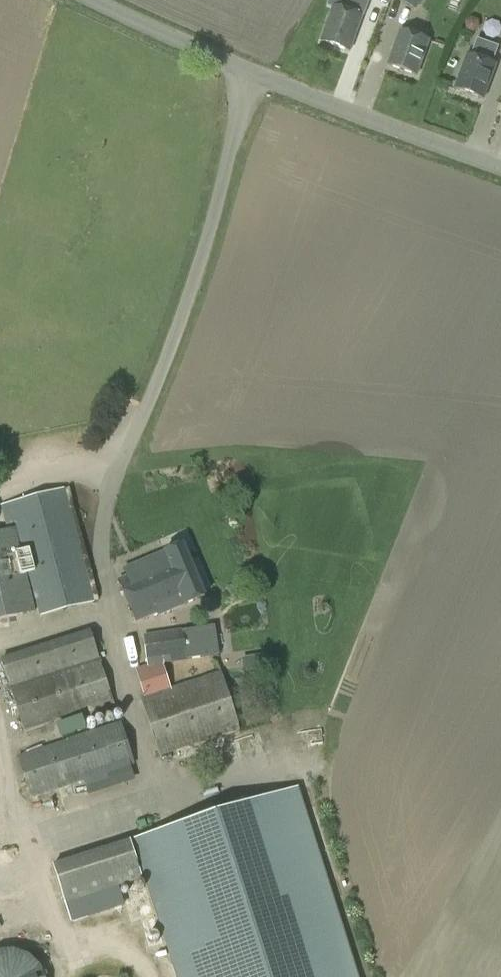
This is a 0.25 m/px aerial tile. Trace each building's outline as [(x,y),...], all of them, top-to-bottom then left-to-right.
[(320,40),(350,51),(367,0),(334,0),(333,5),(332,4),(320,40)] [(421,0),(398,0),(414,10),(421,0)] [(399,29),(387,64),(417,75),(429,40),(399,29)] [(466,52),(453,88),(484,98),(496,63),(491,61),(497,44),(476,37),(470,53),(466,52)] [(94,601),(64,488),(1,505),(7,528),(13,527),(16,526),(38,615),(94,601)] [(34,611),(13,527),(7,528),(0,530),(0,619),(34,611)] [(185,606),(184,605),(207,595),(185,544),(152,559),(155,565),(121,580),(139,620),(174,605),(176,609),(185,606)] [(189,635),(188,629),(143,635),(148,669),(176,665),(176,662),(204,658),(201,633),(189,635)] [(23,731),(81,712),(85,722),(116,712),(90,630),(0,659),(0,660),(23,731)] [(239,731),(221,672),(140,698),(159,757),(239,731)] [(60,739),(75,734),(75,732),(86,729),(82,716),(55,725),(60,739)] [(86,793),(134,777),(130,766),(134,765),(119,722),(16,756),(31,800),(82,783),(86,793)] [(134,844),(176,976),(357,976),(299,792),(134,844)] [(65,904),(143,880),(130,840),(52,865),(65,904)] [(38,950),(0,953),(0,976),(40,976),(38,950)]
